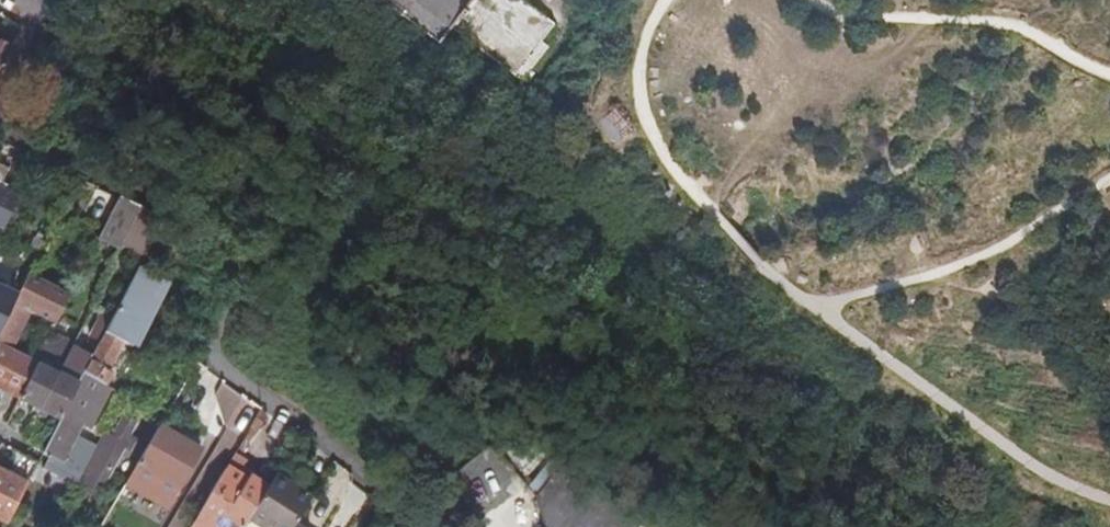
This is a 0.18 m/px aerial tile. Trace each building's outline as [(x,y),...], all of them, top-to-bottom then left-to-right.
[(455,25),(474,0),(393,0),(444,39),(455,25)] [(455,25),(524,78),(538,59),(531,55),(556,21),(529,0),(474,0),(455,25)] [(11,47),(0,41),(0,68),(11,47)] [(17,195),(15,194),(25,174),(10,167),(0,188),(5,190),(0,202),(0,233),(17,195)] [(118,195),(97,238),(119,250),(123,241),(141,205),(118,195)] [(123,241),(145,253),(162,219),(164,216),(141,205),(123,241)] [(112,316),(103,333),(122,343),(125,344),(131,332),(135,334),(163,282),(136,268),(112,316)] [(18,399),(35,363),(11,351),(30,311),(55,324),(69,294),(26,274),(15,298),(0,329),(0,390),(18,399)] [(0,291),(0,329),(15,298),(0,291)] [(103,333),(112,316),(104,312),(91,337),(99,341),(103,333)] [(135,334),(131,332),(125,344),(129,347),(135,334)] [(18,399),(39,410),(62,362),(69,348),(71,344),(50,333),(35,363),(18,399)] [(84,373),(106,385),(112,374),(108,372),(122,343),(103,333),(99,341),(91,359),(84,373)] [(84,373),(91,359),(69,348),(62,362),(84,373)] [(39,410),(46,414),(59,420),(76,387),(76,388),(84,373),(62,362),(39,410)] [(59,420),(45,449),(42,454),(47,457),(44,463),(50,466),(50,468),(59,472),(63,465),(62,462),(81,424),(87,428),(111,388),(106,385),(84,373),(76,388),(76,387),(59,420)] [(137,420),(124,414),(114,433),(106,429),(79,479),(99,490),(123,445),(130,449),(136,437),(130,434),(137,420)] [(256,459),(281,433),(262,416),(238,441),(256,459)] [(137,465),(159,427),(157,426),(136,464),(137,465)] [(200,451),(159,427),(137,465),(138,465),(128,481),(168,505),(178,488),(179,488),(200,451)] [(66,472),(78,479),(89,458),(77,451),(66,472)] [(566,460),(537,494),(548,526),(649,526),(566,460)] [(237,493),(247,478),(227,465),(218,481),(191,526),(216,526),(237,493)] [(6,524),(26,486),(0,472),(0,521),(6,524)] [(252,526),(292,526),(294,524),(311,497),(275,474),(267,487),(247,519),(254,524),(252,526)] [(216,526),(242,526),(247,519),(267,487),(248,475),(247,478),(237,493),(216,526)] [(17,518),(11,515),(8,520),(14,524),(17,518)]
